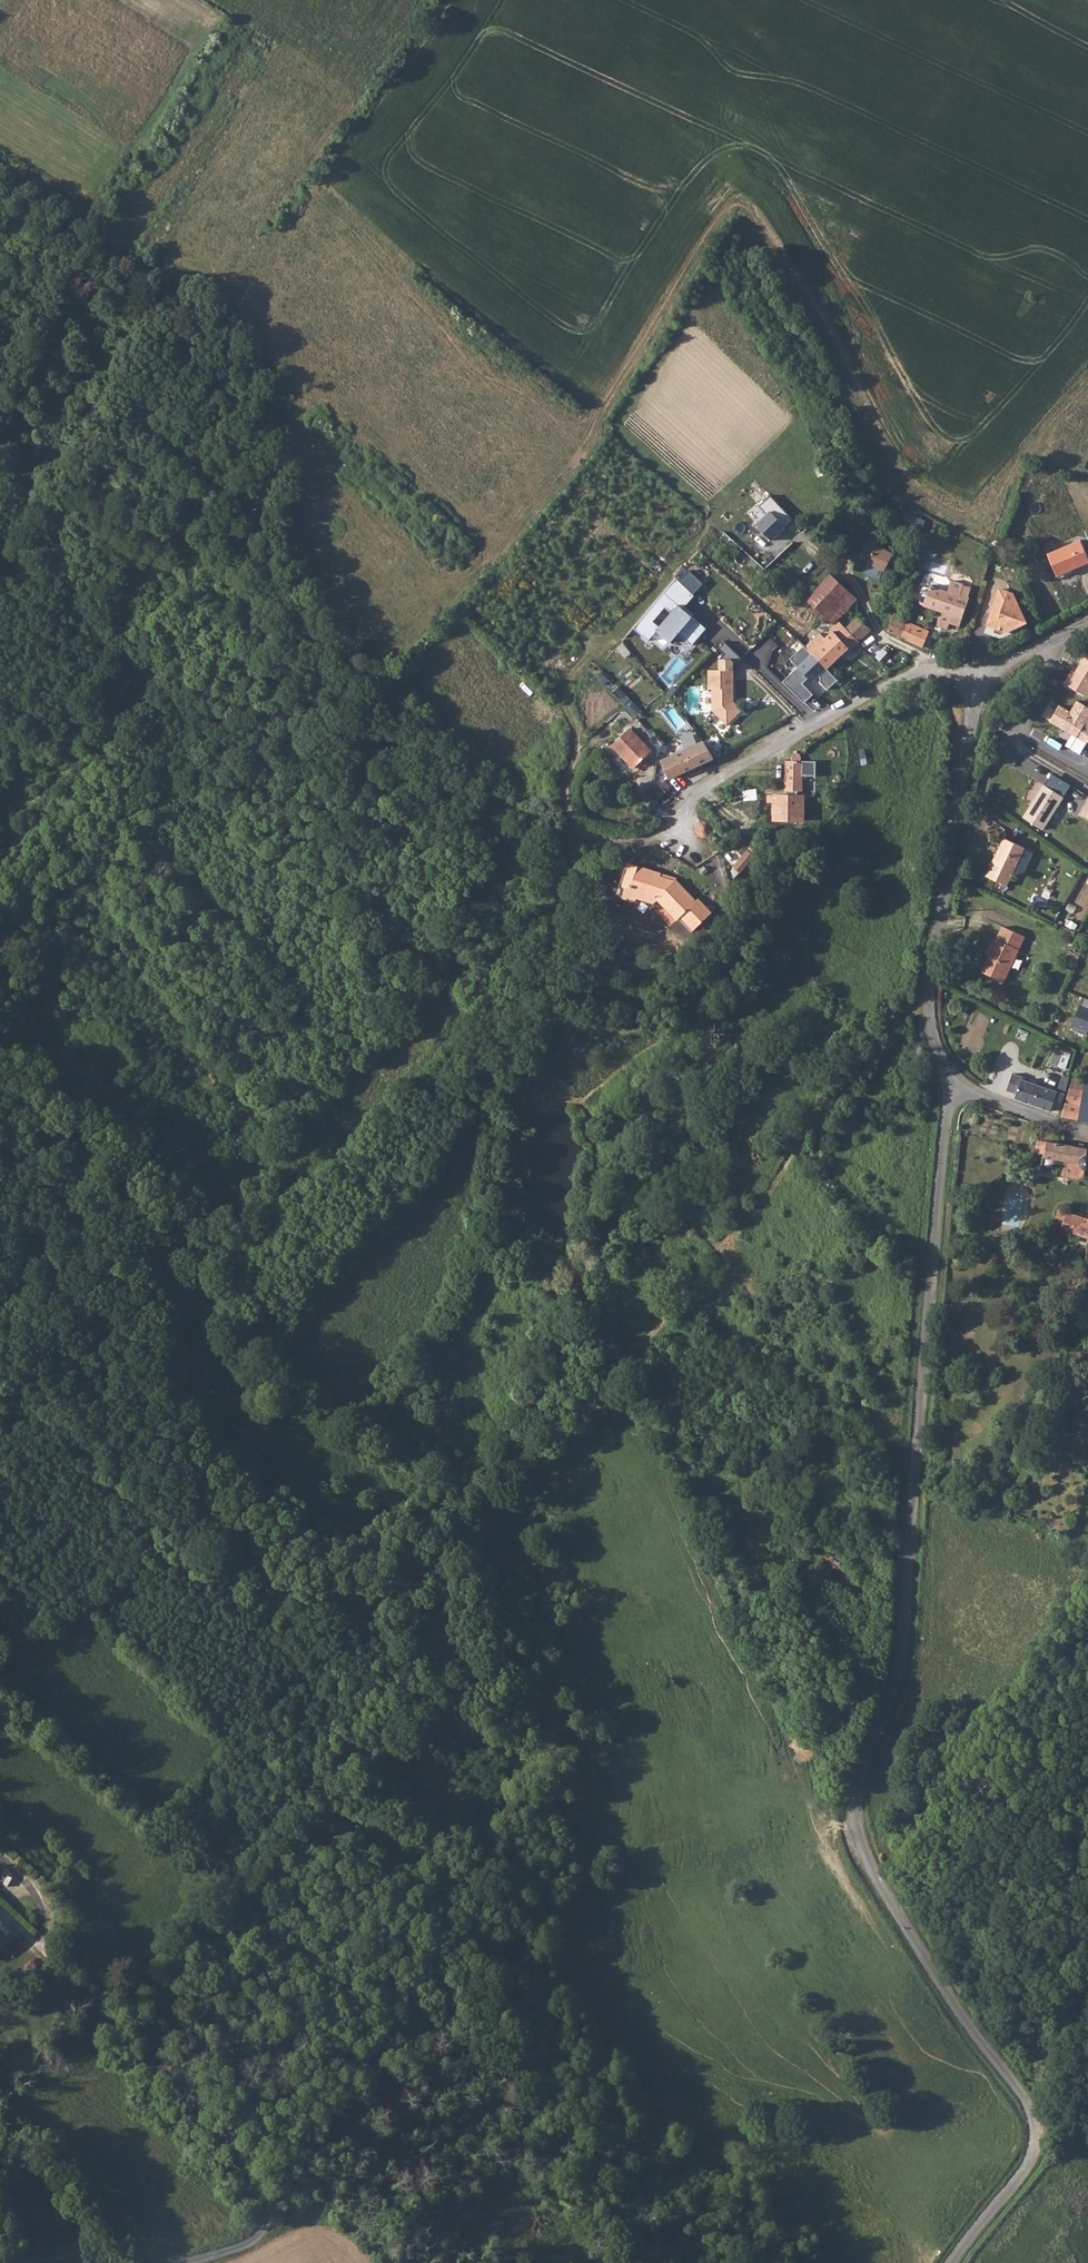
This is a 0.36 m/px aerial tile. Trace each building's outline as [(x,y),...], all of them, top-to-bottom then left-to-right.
[(773,496),(762,507),(769,515),(758,525),(773,542),(796,521),(773,496)] [(868,543),(859,565),(886,577),(894,558),(893,557),(877,551),(878,550),(879,546),(868,543)] [(1056,563),(1064,585),(1087,575),(1087,551),(1056,563)] [(676,581),(633,629),(649,643),(659,631),(677,647),(684,639),(691,645),(707,627),(685,608),(694,598),(676,581)] [(840,582),(823,598),(834,616),(841,626),(838,630),(840,633),(864,610),(840,582)] [(949,597),(930,591),(924,611),(942,616),(938,631),(949,634),(951,628),(960,631),(963,623),(964,623),(970,603),(969,602),(971,594),(964,592),(964,589),(952,585),(949,597)] [(1015,638),(1036,630),(1023,600),(1009,595),(996,631),(1015,638)] [(823,598),(815,605),(838,630),(841,626),(834,616),(823,598)] [(887,637),(901,645),(907,631),(910,626),(896,619),(887,637)] [(822,651),(814,658),(826,675),(861,648),(863,650),(876,639),(875,638),(866,625),(854,634),(848,627),(836,638),(839,642),(831,648),(825,640),(818,645),(822,651)] [(907,631),(901,645),(914,651),(920,637),(907,631)] [(818,645),(809,652),(814,658),(822,651),(818,645)] [(809,661),(800,668),(813,685),(826,675),(814,658),(809,661)] [(1080,672),(1075,670),(1067,684),(1087,697),(1087,660),(1080,672)] [(718,718),(733,733),(748,717),(740,709),(739,677),(713,678),(714,697),(718,697),(718,718)] [(1087,744),(1087,707),(1083,704),(1076,715),(1065,709),(1055,724),(1087,744)] [(631,738),(616,755),(640,776),(655,759),(631,738)] [(710,750),(716,764),(730,758),(724,744),(710,750)] [(687,759),(666,766),(673,783),(716,764),(710,750),(687,759)] [(786,796),(785,808),(795,807),(795,798),(802,798),(802,769),(799,770),(798,764),(795,762),(792,763),(790,765),(790,771),(785,772),(786,796)] [(1047,788),(1027,819),(1047,833),(1067,801),(1047,788)] [(670,789),(658,795),(655,798),(660,806),(674,795),(670,789)] [(1007,843),(989,880),(1011,889),(1027,853),(1007,843)] [(628,888),(621,900),(636,904),(637,901),(657,907),(659,903),(680,923),(682,921),(696,934),(714,915),(702,904),(699,905),(676,883),(674,885),(663,880),(663,877),(634,869),(631,877),(638,881),(634,890),(628,888)] [(991,957),(982,974),(1005,986),(1026,943),(1003,932),(998,943),(996,942),(989,956),(991,957)] [(1075,1027),(1087,1032),(1087,999),(1086,998),(1075,1027)] [(1051,1063),(1068,1069),(1074,1050),(1058,1045),(1051,1063)] [(1015,1073),(1008,1091),(1017,1095),(1016,1098),(1051,1110),(1056,1097),(1067,1103),(1074,1078),(1065,1074),(1059,1090),(1015,1073)] [(1067,1103),(1062,1119),(1079,1120),(1086,1080),(1074,1078),(1067,1103)] [(1079,1120),(1079,1124),(1087,1125),(1087,1078),(1086,1078),(1086,1080),(1079,1120)] [(1045,1162),(1066,1168),(1064,1178),(1084,1184),(1086,1171),(1087,1171),(1087,1151),(1050,1141),(1045,1162)] [(1067,1234),(1087,1242),(1087,1225),(1073,1219),(1067,1234)] [(10,1944),(0,1934),(0,1954),(10,1944)]
